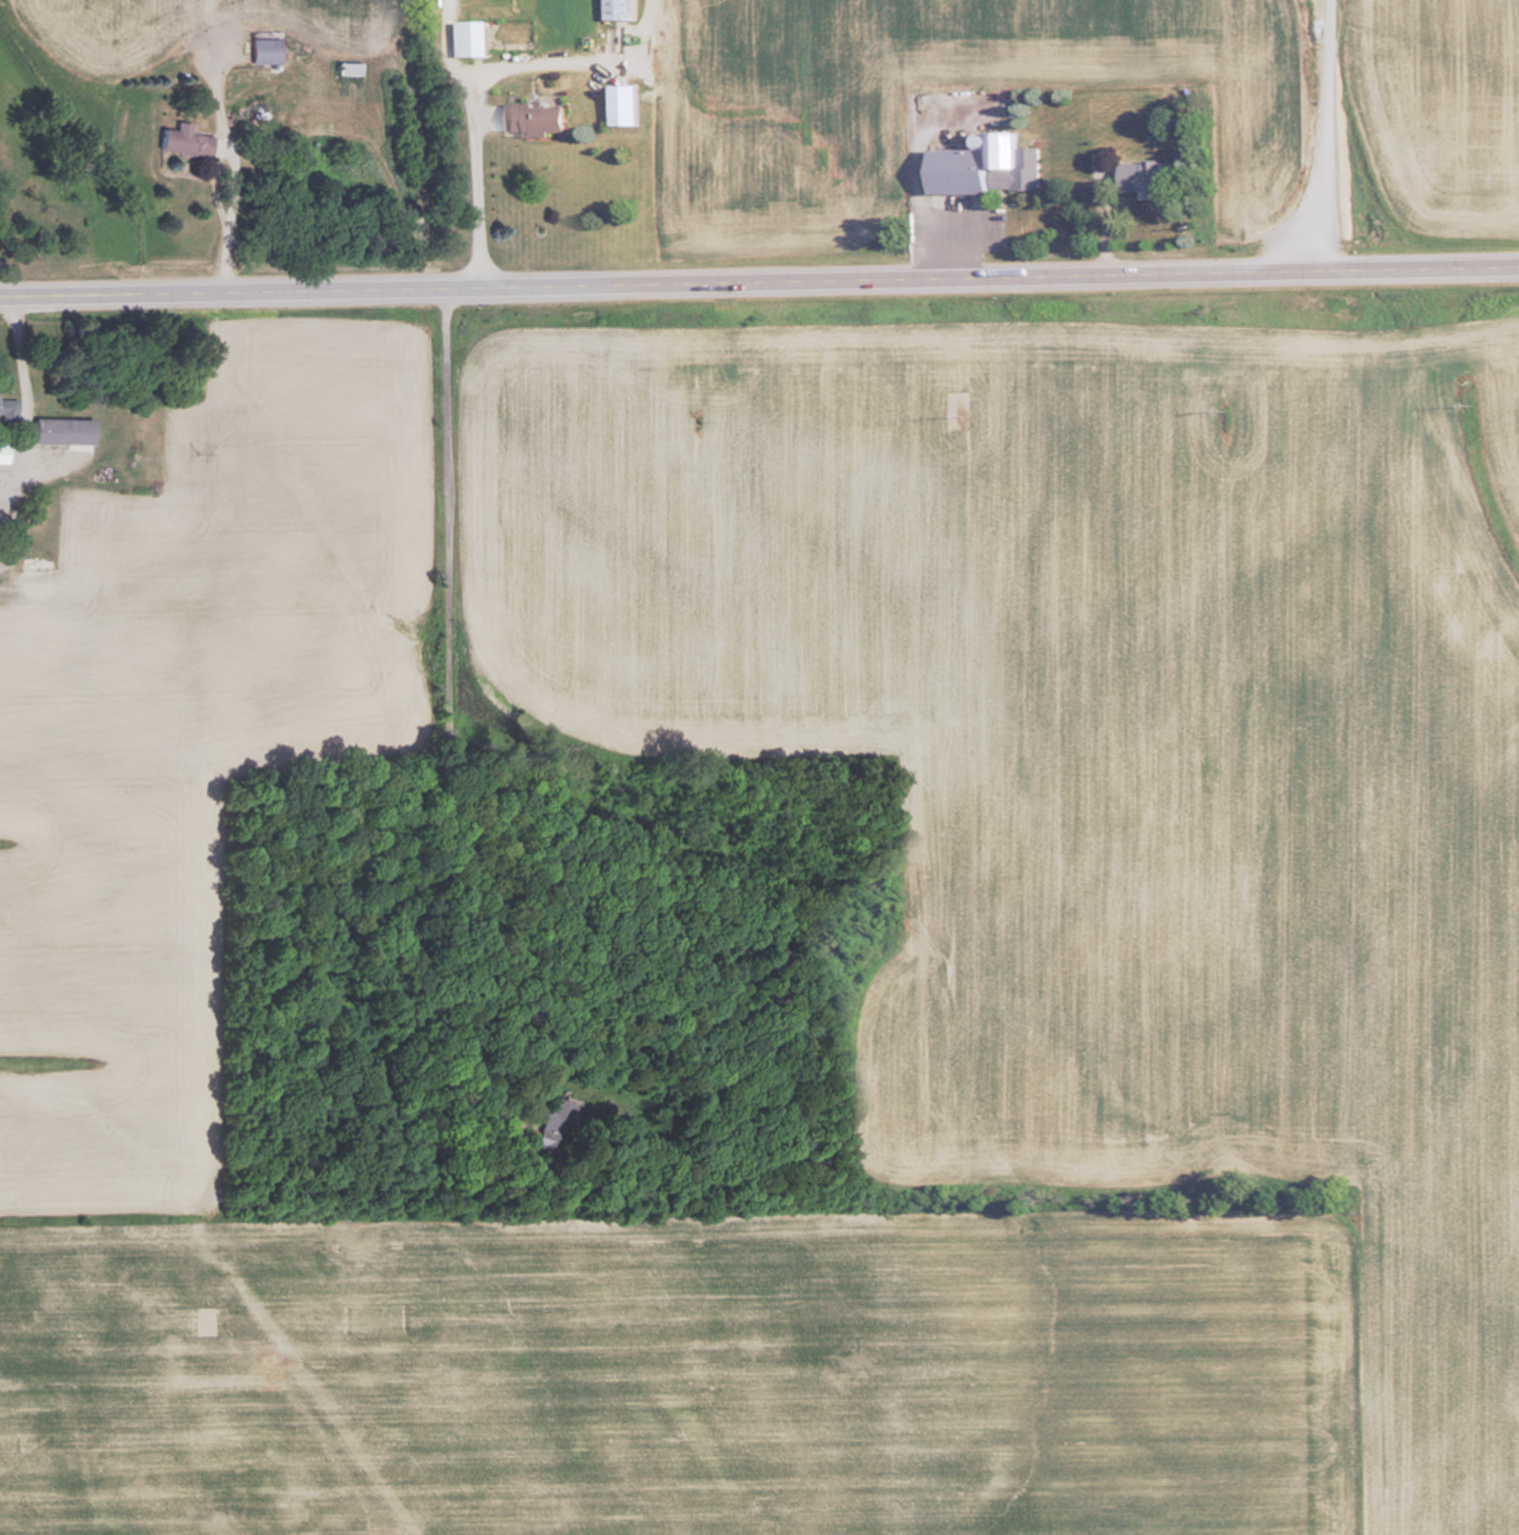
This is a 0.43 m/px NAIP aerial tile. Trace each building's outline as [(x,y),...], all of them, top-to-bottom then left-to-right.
[(633,20),(633,0),(599,0),(599,20),(633,20)] [(451,20),(451,56),(481,56),(481,20),(451,20)] [(276,38),(247,38),(247,63),(276,63),(276,38)] [(357,62),(333,62),(333,75),(357,75),(357,62)] [(605,85),(605,128),(636,128),(636,85),(605,85)] [(502,104),(502,133),(561,133),(561,105),(502,104)] [(208,156),(209,135),(188,133),(188,123),(172,122),(171,130),(157,129),(155,151),(208,156)] [(921,149),(921,192),(1036,190),(1036,147),(1013,147),(1013,131),(965,132),(965,149),(921,149)] [(1115,161),(1115,193),(1164,193),(1164,161),(1115,161)] [(14,414),(14,395),(0,395),(0,414),(14,414)] [(91,443),(92,418),(28,417),(28,442),(91,443)]
